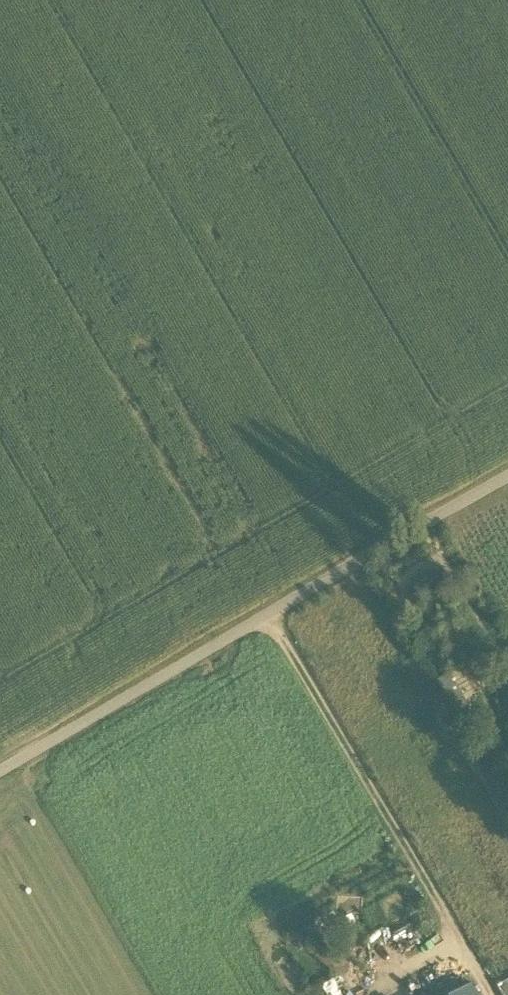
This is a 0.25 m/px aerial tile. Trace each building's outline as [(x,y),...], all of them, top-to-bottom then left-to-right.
[(460,994),(452,980),(428,994),(458,994),(460,994)]
